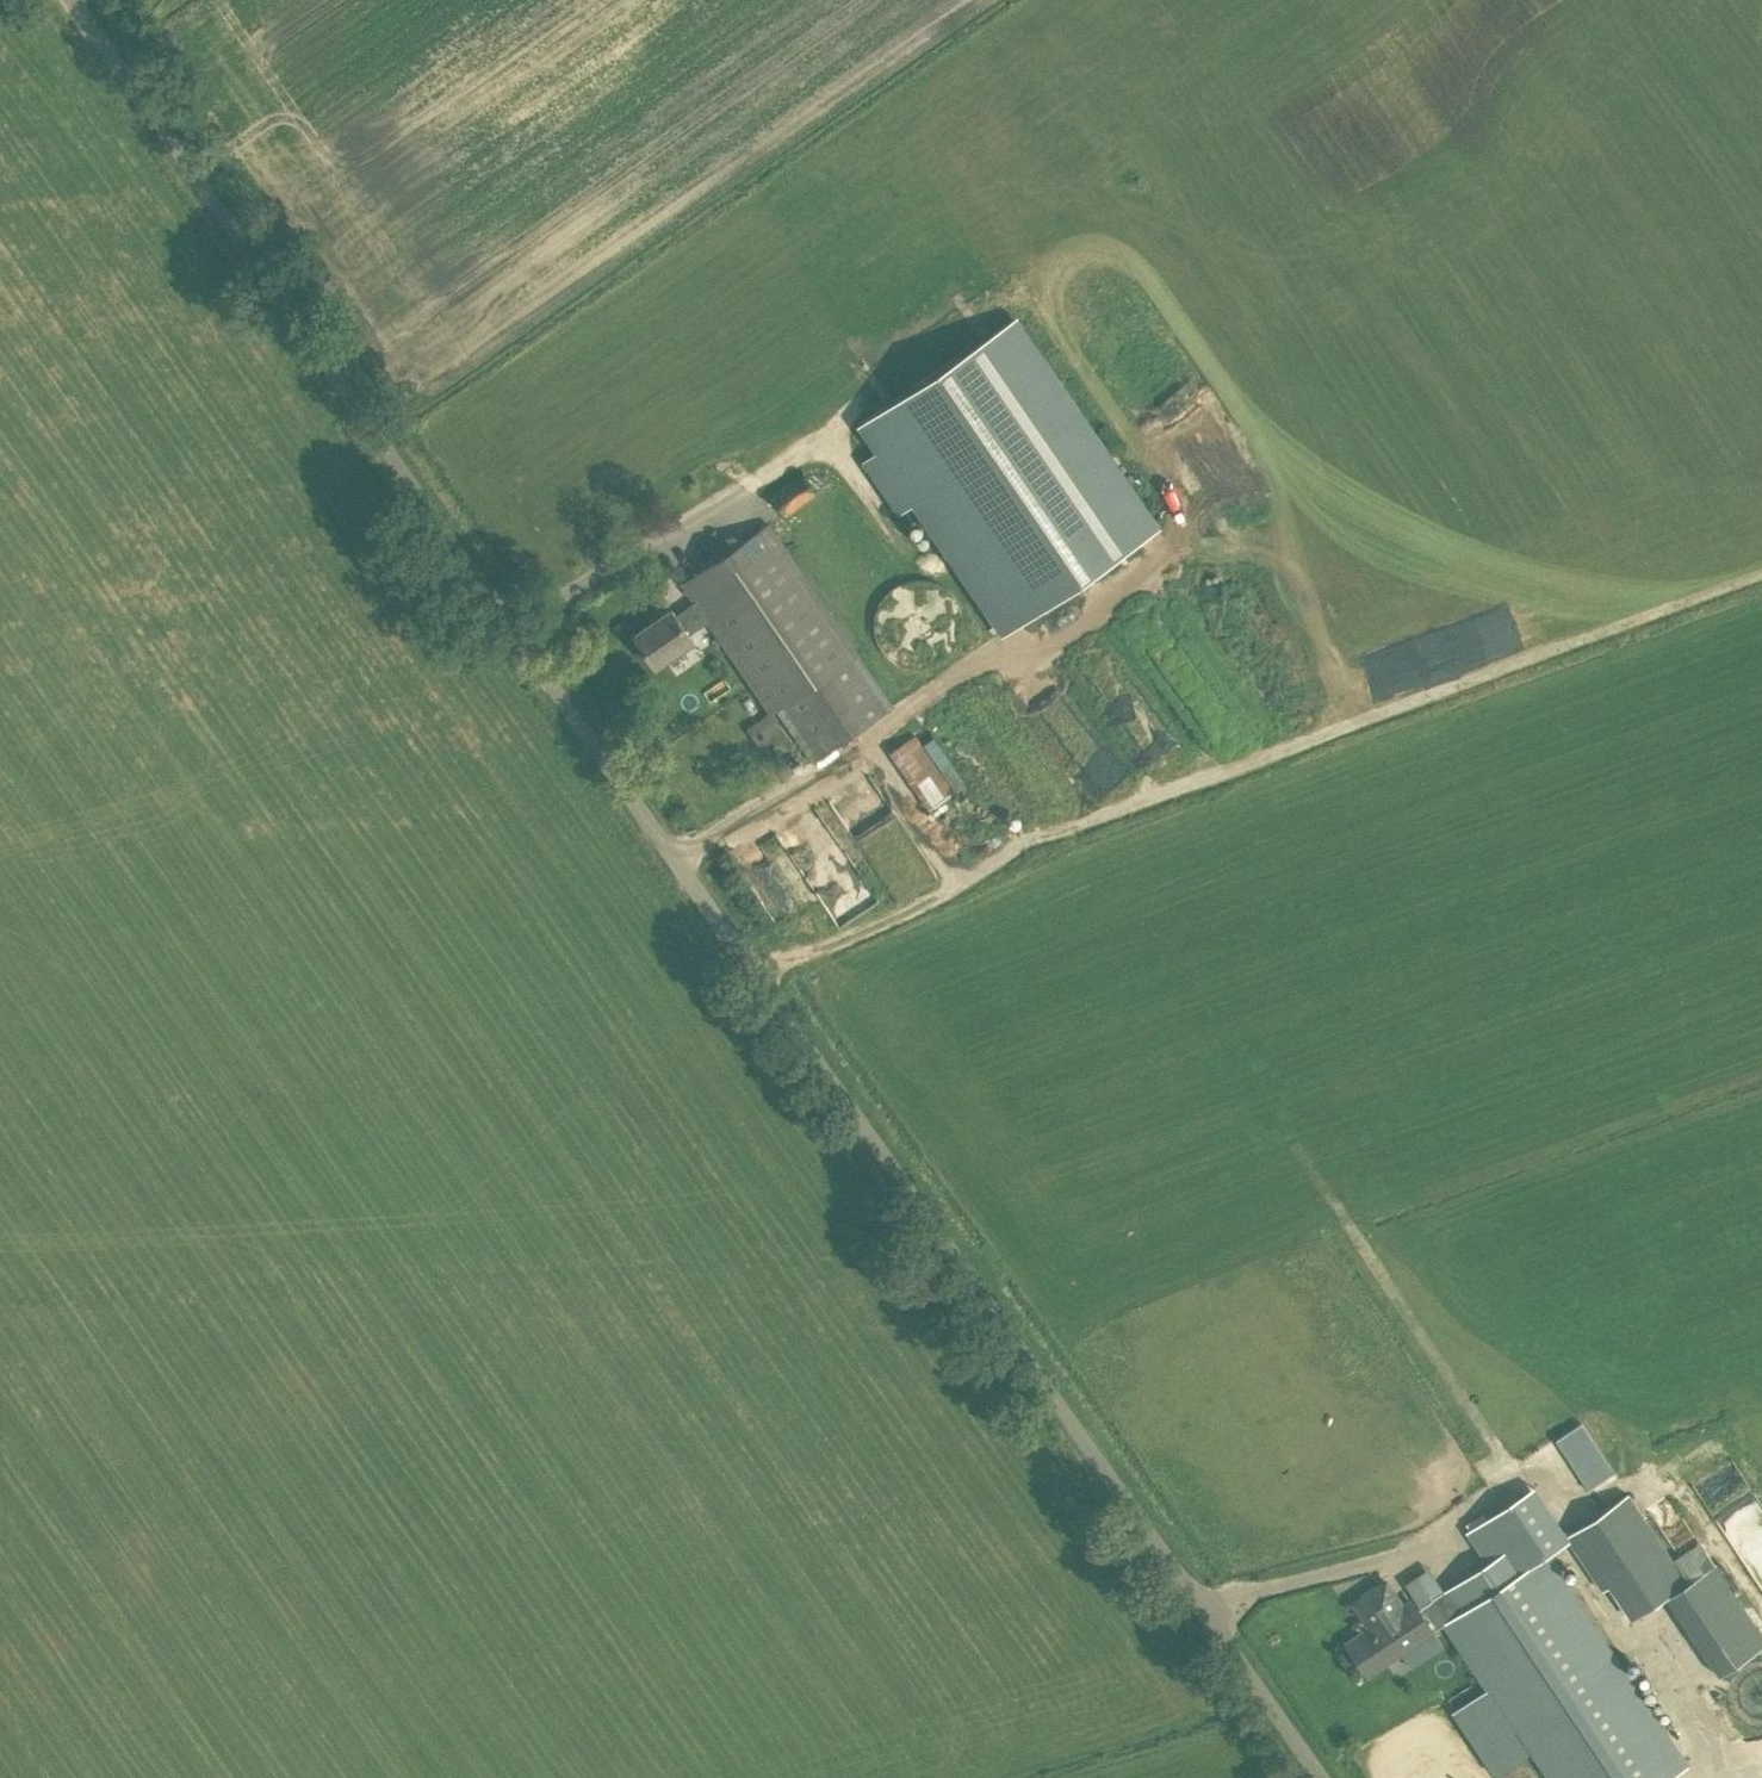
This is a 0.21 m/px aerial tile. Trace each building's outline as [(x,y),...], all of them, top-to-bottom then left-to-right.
[(1154,522),(1019,324),(868,427),(884,452),(868,463),(900,509),(916,498),(1003,625),(1154,522)] [(785,517),(815,494),(801,474),(771,496),(785,517)] [(696,602),(676,615),(672,609),(634,635),(656,666),(693,640),(689,634),(709,621),(772,712),(778,708),(814,760),(892,707),(856,654),(858,653),(769,524),(683,583),(696,602)] [(1336,676),(1321,683),(1329,699),(1344,691),(1336,676)] [(793,770),(782,752),(794,745),(771,711),(746,727),(769,761),(774,758),(784,775),(793,770)] [(929,810),(956,792),(906,718),(879,737),(929,810)] [(883,869),(920,846),(873,769),(836,791),(883,869)] [(1591,1482),(1618,1467),(1588,1415),(1560,1431),(1591,1482)] [(1699,1479),(1709,1498),(1748,1477),(1738,1457),(1699,1479)] [(1370,1627),(1346,1643),(1367,1675),(1419,1640),(1447,1621),(1551,1777),(1667,1777),(1686,1766),(1554,1568),(1558,1566),(1551,1555),(1569,1542),(1533,1488),(1467,1532),(1487,1562),(1404,1618),(1399,1610),(1403,1607),(1386,1581),(1374,1589),(1373,1587),(1361,1596),(1362,1597),(1354,1603),(1370,1627)] [(1565,1535),(1602,1590),(1609,1586),(1632,1620),(1665,1596),(1719,1675),(1761,1646),(1761,1631),(1715,1561),(1687,1578),(1629,1491),(1565,1535)] [(1408,1571),(1423,1595),(1446,1581),(1431,1557),(1408,1571)]
